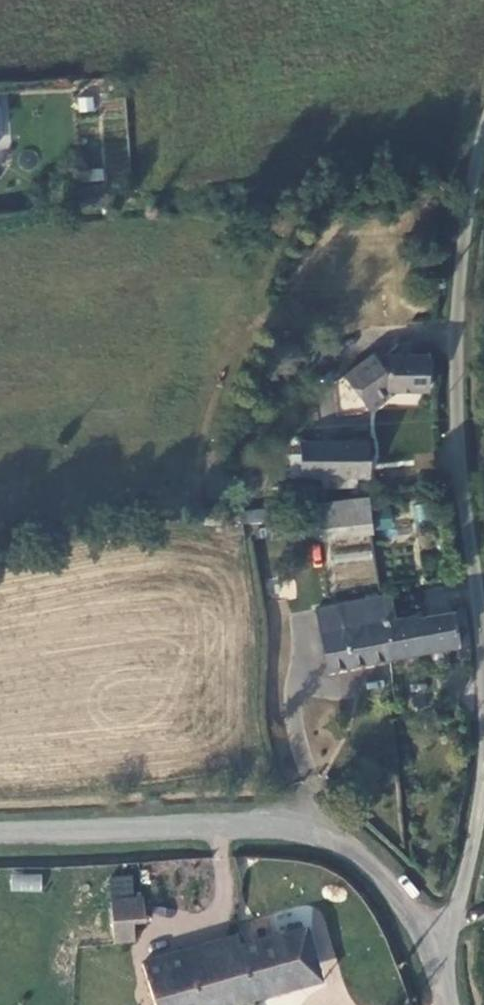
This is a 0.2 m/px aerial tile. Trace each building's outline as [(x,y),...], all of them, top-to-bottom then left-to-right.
[(104,142),(124,141),(123,113),(103,113),(104,142)] [(427,387),(427,352),(372,353),(350,371),(371,407),(384,399),(383,393),(390,387),(393,393),(401,386),(427,387)] [(300,437),(300,453),(301,474),(369,475),(369,437),(300,437)] [(301,474),(300,453),(290,453),(289,475),(301,474)] [(363,494),(314,498),(316,527),(363,526),(363,494)] [(389,596),(382,598),(318,608),(327,666),(388,656),(384,618),(392,617),(389,596)] [(470,642),(464,609),(419,616),(418,612),(392,617),(384,618),(388,656),(470,642)] [(10,872),(9,891),(41,892),(42,873),(10,872)] [(140,896),(109,899),(114,939),(131,939),(130,921),(143,920),(140,896)] [(252,942),(263,939),(258,922),(246,925),(252,942)] [(263,939),(252,942),(246,925),(234,928),(236,938),(143,963),(155,1004),(241,1004),(319,983),(306,930),(263,939)]
